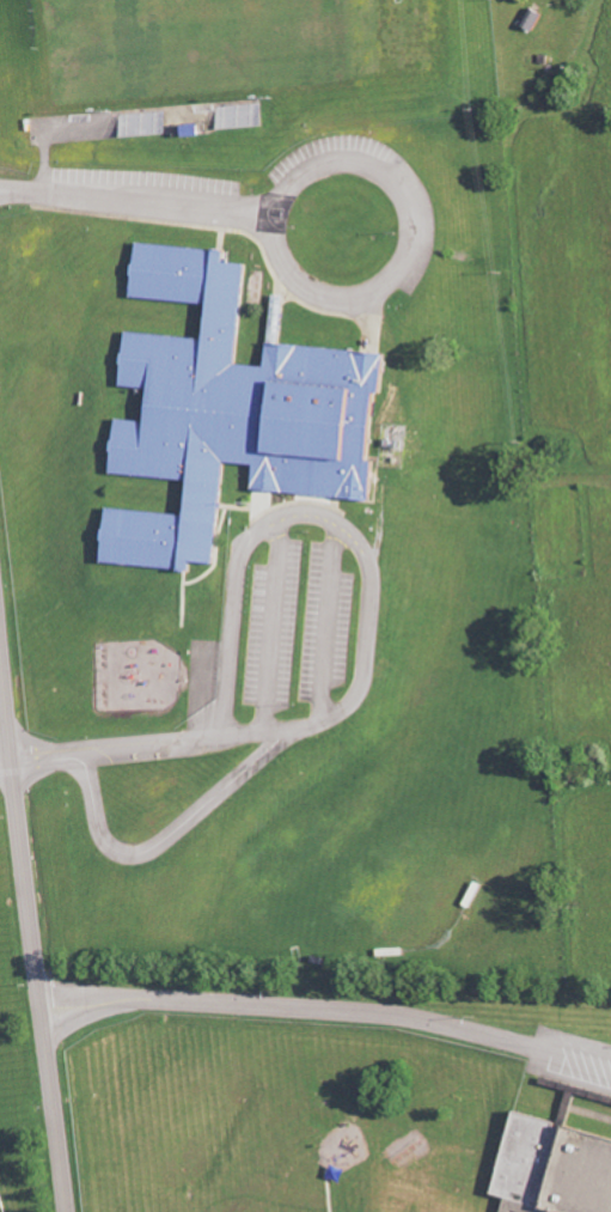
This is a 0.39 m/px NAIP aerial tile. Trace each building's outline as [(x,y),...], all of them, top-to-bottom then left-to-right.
[(537,30),(547,13),(535,6),(525,23),(537,30)] [(381,500),(384,462),(378,461),(383,393),(390,393),(393,353),(272,343),(271,366),(241,364),(249,264),(227,262),(229,250),(139,243),(135,298),(213,304),(211,338),(130,332),(126,386),(157,388),(154,422),(122,419),(118,474),(196,480),(194,515),(114,508),(110,563),(198,570),(199,562),(222,564),(230,462),(261,465),(259,490),(381,500)] [(575,1128),(576,1127),(519,1113),(498,1196),(509,1198),(506,1211),(549,1211),(550,1210),(559,1211),(610,1211),(610,1137),(575,1128)]
